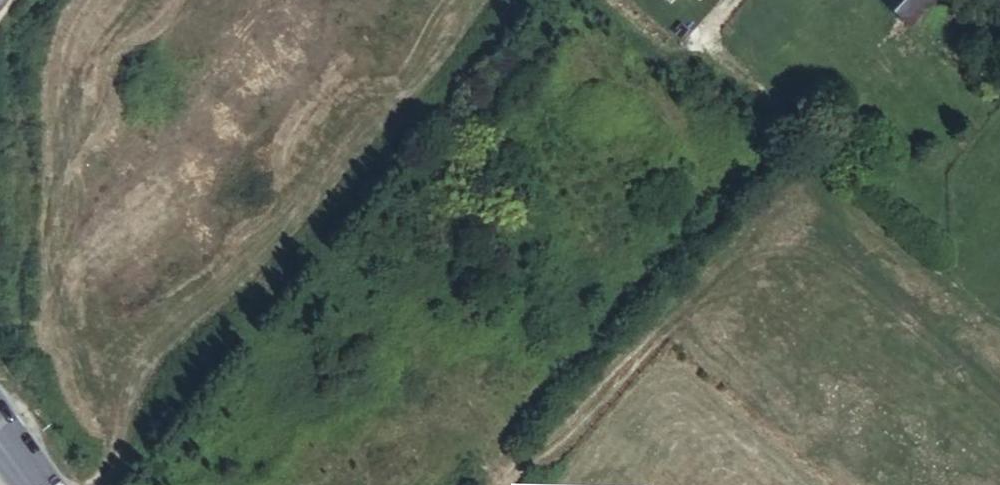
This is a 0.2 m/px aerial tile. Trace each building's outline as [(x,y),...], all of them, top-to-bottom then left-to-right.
[(908,26),(934,0),(881,0),(908,26)]
